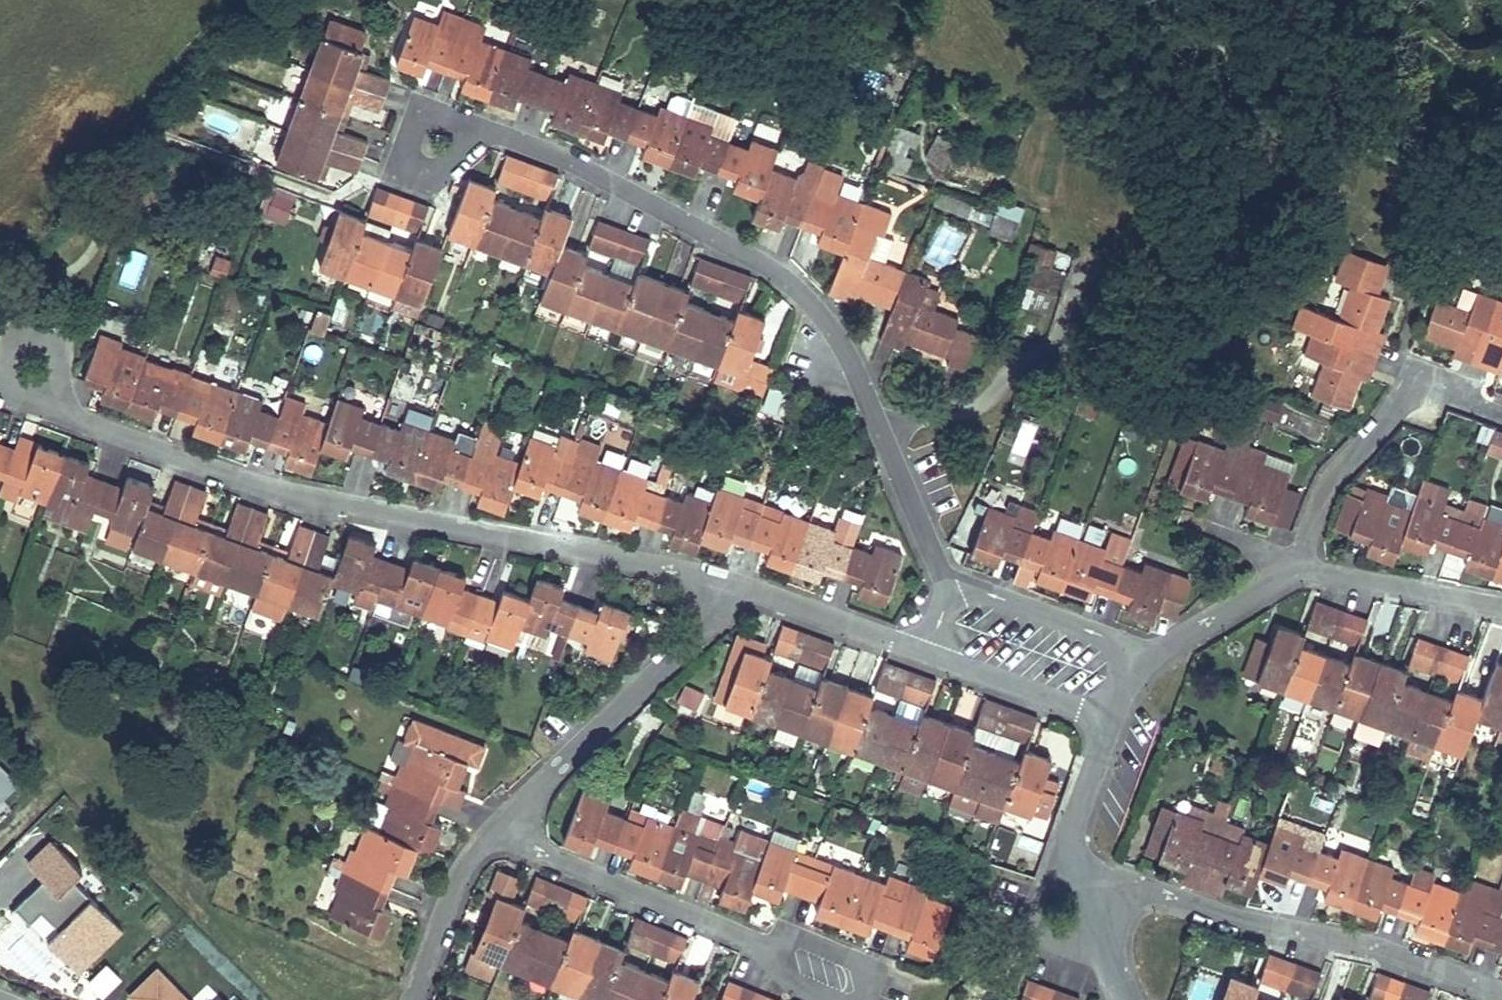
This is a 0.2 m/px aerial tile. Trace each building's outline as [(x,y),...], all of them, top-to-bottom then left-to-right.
[(661,2),(680,10),(684,0),(662,0),(661,2)] [(446,70),(463,21),(464,18),(445,11),(440,25),(414,16),(396,64),(423,74),(428,63),(434,66),(446,70)] [(461,88),(488,98),(505,50),(480,40),(484,29),(463,21),(446,70),(459,75),(466,77),(461,88)] [(353,84),(385,95),(391,80),(365,70),(359,68),(364,52),(323,37),(311,69),(353,84)] [(525,98),(537,103),(547,75),(528,68),(531,59),(505,50),(488,98),(514,108),(519,96),(525,98)] [(365,70),(370,54),(364,52),(359,68),(365,70)] [(379,111),(380,110),(385,95),(353,84),(311,69),(300,100),(341,115),(347,99),(353,101),(379,111)] [(552,122),(578,131),(596,83),(570,73),(566,82),(547,75),(537,103),(550,108),(556,110),(552,122)] [(615,132),(628,137),(638,108),(619,101),(622,93),(596,83),(578,131),(604,141),(608,129),(615,132)] [(347,117),(353,101),(347,99),(341,115),(347,117)] [(342,132),(335,130),(341,115),(300,100),(289,131),(330,146),(362,158),(368,143),(368,142),(342,132)] [(706,166),(718,170),(729,142),(727,141),(737,119),(693,102),(688,116),(669,165),(695,174),(700,163),(706,166)] [(642,155),(669,165),(688,116),(661,107),(657,116),(638,108),(628,137),(640,142),(647,145),(642,155)] [(342,132),(347,117),(341,115),(335,130),(342,132)] [(901,179),(919,134),(895,125),(878,170),(901,179)] [(357,173),(357,171),(362,158),(330,146),(289,131),(277,163),(318,177),(324,161),(330,164),(357,173)] [(771,169),(771,168),(779,150),(751,140),(748,149),(729,142),(718,170),(731,175),(737,178),(733,189),(759,198),(771,169)] [(497,183),(511,188),(521,161),(507,156),(497,183)] [(324,180),(330,164),(324,161),(318,177),(324,180)] [(511,188),(524,192),(533,165),(521,161),(511,188)] [(524,192),(536,197),(546,170),(533,165),(524,192)] [(813,196),(814,195),(823,170),(808,165),(805,173),(797,175),(796,179),(771,169),(759,198),(752,218),(779,228),(783,217),(790,220),(803,224),(813,196)] [(536,197),(549,202),(559,175),(546,170),(536,197)] [(492,200),(496,189),(488,186),(470,179),(466,191),(492,200)] [(367,215),(381,220),(390,193),(377,187),(367,215)] [(286,224),(298,201),(272,188),(260,211),(286,224)] [(454,236),(474,244),(492,200),(466,191),(465,192),(448,234),(454,236)] [(932,206),(968,220),(973,206),(937,192),(932,206)] [(381,220),(393,225),(403,197),(390,193),(381,220)] [(817,242),(844,252),(862,203),(836,194),(832,203),(813,196),(803,224),(821,232),(817,242)] [(393,225),(406,229),(416,202),(403,197),(393,225)] [(1011,240),(1023,206),(999,198),(987,231),(1011,240)] [(474,244),(499,253),(517,209),(492,200),(474,244)] [(406,229),(419,234),(429,207),(416,202),(406,229)] [(894,241),(883,235),(891,214),(862,203),(844,252),(829,294),(842,298),(853,303),(856,295),(892,308),(906,272),(884,264),(894,241)] [(546,207),(542,218),(568,228),(572,217),(555,211),(546,207)] [(499,253),(524,262),(542,218),(517,209),(499,253)] [(358,218),(340,212),(320,267),(346,277),(363,233),(363,232),(367,221),(366,220),(358,218)] [(557,256),(561,245),(568,228),(542,218),(524,262),(551,272),(557,256)] [(387,241),(391,230),(367,221),(363,232),(363,233),(387,241)] [(589,247),(601,253),(611,226),(598,221),(589,247)] [(601,253),(615,257),(624,230),(611,226),(601,253)] [(615,257),(628,262),(637,235),(624,230),(615,257)] [(346,277),(372,286),(387,241),(363,233),(346,277)] [(628,262),(640,267),(650,240),(637,235),(628,262)] [(439,260),(443,249),(424,242),(417,240),(416,239),(412,250),(439,260)] [(372,286),(397,296),(412,250),(387,241),(372,286)] [(1027,259),(1051,266),(1057,250),(1033,243),(1027,259)] [(561,245),(557,256),(584,265),(588,255),(577,251),(561,245)] [(397,296),(423,305),(439,260),(412,250),(397,296)] [(122,284),(136,288),(144,255),(130,252),(122,284)] [(1390,299),(1375,295),(1386,266),(1348,252),(1337,282),(1353,287),(1340,319),(1302,306),(1293,327),(1313,334),(1376,357),(1381,345),(1382,343),(1368,337),(1370,330),(1377,333),(1378,331),(1390,299)] [(541,300),(566,310),(584,265),(557,256),(551,272),(541,300)] [(211,273),(226,278),(231,263),(217,258),(211,273)] [(690,286),(703,290),(713,263),(700,259),(690,286)] [(703,290),(716,295),(725,268),(713,263),(703,290)] [(566,310),(592,320),(609,275),(584,265),(566,310)] [(716,295),(728,300),(738,273),(725,268),(716,295)] [(659,293),(663,282),(645,276),(639,273),(637,272),(633,283),(659,293)] [(940,294),(926,289),(928,281),(906,272),(892,308),(881,340),(894,345),(899,331),(907,334),(904,341),(906,342),(945,357),(957,325),(959,320),(934,311),(940,294)] [(728,300),(741,304),(751,277),(738,273),(728,300)] [(592,320),(617,329),(633,283),(609,275),(592,320)] [(659,293),(685,303),(689,292),(681,288),(663,282),(659,293)] [(617,329),(643,338),(659,293),(633,283),(617,329)] [(643,338),(668,347),(685,303),(659,293),(643,338)] [(1461,359),(1475,364),(1499,301),(1478,293),(1470,313),(1437,300),(1423,337),(1454,348),(1458,349),(1461,342),(1467,344),(1461,359)] [(1499,301),(1475,364),(1489,370),(1495,355),(1501,358),(1501,302),(1499,301)] [(668,347),(693,357),(710,311),(685,303),(668,347)] [(720,366),(745,376),(765,319),(757,316),(740,310),(738,309),(734,320),(719,366),(720,366)] [(311,329),(325,334),(326,333),(332,314),(318,310),(311,329)] [(693,357),(719,366),(734,320),(710,311),(693,357)] [(1382,343),(1385,334),(1378,331),(1377,333),(1370,330),(1368,337),(1382,343)] [(899,331),(894,345),(903,349),(906,342),(904,341),(907,334),(899,331)] [(1376,357),(1313,334),(1305,355),(1324,363),(1312,396),(1349,409),(1360,378),(1361,375),(1354,372),(1356,366),(1371,371),(1376,357)] [(101,399),(128,409),(145,359),(146,358),(120,349),(122,343),(101,335),(84,381),(87,382),(97,386),(105,388),(101,399)] [(1461,359),(1467,344),(1461,342),(1458,349),(1454,348),(1452,356),(1461,359)] [(1501,359),(1501,358),(1495,355),(1489,370),(1499,374),(1501,366),(1499,365),(1501,359)] [(159,407),(178,414),(188,384),(168,378),(172,368),(145,359),(128,409),(155,418),(159,407)] [(748,393),(753,378),(745,376),(720,366),(715,381),(748,393)] [(1371,371),(1356,366),(1354,372),(1361,375),(1360,378),(1367,380),(1371,371)] [(188,384),(191,376),(172,368),(168,378),(188,384)] [(207,391),(210,382),(191,376),(188,384),(207,391)] [(748,393),(762,399),(767,384),(753,378),(748,393)] [(193,431),(220,441),(237,391),(210,382),(207,391),(188,384),(178,414),(191,418),(197,420),(193,431)] [(256,441),(269,445),(279,417),(260,410),(263,401),(237,391),(220,441),(246,450),(250,439),(256,441)] [(357,448),(370,452),(381,424),(362,417),(365,408),(338,398),(335,406),(329,423),(321,447),(347,456),(351,445),(357,448)] [(386,470),(413,479),(429,431),(427,430),(433,415),(410,406),(405,422),(403,421),(400,431),(381,424),(370,452),(384,457),(390,459),(386,470)] [(312,473),(321,447),(329,423),(302,413),(298,423),(279,417),(269,445),(282,450),(289,452),(285,463),(312,473)] [(193,431),(197,420),(191,418),(187,429),(193,431)] [(1025,421),(1012,447),(1023,452),(1036,426),(1025,421)] [(449,480),(462,485),(472,456),(453,449),(456,440),(429,431),(413,479),(439,489),(443,478),(449,480)] [(1494,431),(1486,452),(1500,458),(1501,454),(1501,434),(1494,431)] [(544,485),(563,492),(572,463),(553,456),(557,446),(531,436),(521,463),(514,486),(539,495),(544,485)] [(1179,488),(1197,440),(1187,436),(1169,484),(1179,488)] [(1248,446),(1249,443),(1230,437),(1225,451),(1222,460),(1241,467),(1248,446)] [(1241,467),(1222,460),(1225,451),(1197,440),(1179,488),(1207,499),(1211,488),(1217,490),(1231,495),(1241,467)] [(5,478),(14,449),(0,444),(0,476),(5,478)] [(20,494),(46,503),(64,454),(38,445),(34,456),(26,454),(14,449),(5,478),(24,485),(20,494)] [(1267,453),(1248,446),(1241,467),(1231,495),(1243,499),(1249,501),(1245,513),(1272,522),(1291,474),(1290,473),(1294,463),(1267,453)] [(77,503),(96,510),(105,482),(92,477),(86,475),(90,464),(64,454),(46,503),(73,512),(77,503)] [(505,512),(514,486),(521,463),(494,454),(490,462),(472,456),(462,485),(475,489),(481,492),(478,502),(505,512)] [(644,477),(651,467),(630,454),(624,464),(644,477)] [(578,510),(604,518),(621,469),(595,460),(591,470),(572,463),(563,492),(575,496),(581,498),(578,510)] [(635,517),(654,524),(664,496),(645,489),(648,479),(621,469),(604,518),(631,528),(635,517)] [(24,485),(5,478),(2,487),(0,493),(0,494),(18,501),(20,494),(24,485)] [(148,508),(150,502),(155,487),(127,478),(123,488),(105,482),(96,510),(114,516),(111,526),(138,535),(148,508)] [(1431,541),(1450,548),(1460,520),(1440,513),(1444,504),(1450,490),(1423,480),(1418,494),(1400,542),(1427,552),(1431,541)] [(133,548),(164,560),(191,486),(175,481),(165,507),(163,513),(148,508),(138,535),(137,536),(133,548)] [(1393,561),(1400,542),(1418,494),(1392,485),(1388,496),(1367,488),(1362,500),(1348,495),(1336,526),(1351,531),(1350,533),(1370,541),(1365,551),(1393,561)] [(195,525),(197,518),(207,492),(191,486),(164,560),(195,571),(210,530),(195,525)] [(732,536),(751,543),(761,514),(741,508),(744,498),(718,489),(713,503),(701,538),(727,547),(732,536)] [(696,552),(701,539),(701,538),(713,503),(686,493),(683,503),(664,496),(654,524),(667,529),(673,532),(669,542),(696,552)] [(761,514),(764,505),(744,498),(741,508),(761,514)] [(163,513),(165,507),(150,502),(148,508),(163,513)] [(73,512),(46,503),(41,517),(88,533),(96,510),(77,503),(73,512)] [(225,582),(241,540),(253,509),(238,503),(227,530),(225,536),(210,530),(195,571),(198,572),(192,586),(218,595),(223,581),(225,582)] [(1460,520),(1463,510),(1444,504),(1440,513),(1460,520)] [(781,521),(784,513),(764,505),(761,514),(781,521)] [(1008,556),(1021,561),(1031,532),(1032,532),(1039,513),(1017,505),(1014,515),(989,506),(970,554),(997,564),(1002,554),(1008,556)] [(256,547),(258,542),(269,515),(253,509),(241,540),(225,582),(256,593),(271,553),(256,547)] [(1479,526),(1483,517),(1463,510),(1460,520),(1479,526)] [(766,561),(792,570),(810,522),(784,513),(781,521),(761,514),(751,543),(764,548),(770,549),(766,561)] [(1499,555),(1501,549),(1501,548),(1501,525),(1483,517),(1479,526),(1460,520),(1450,548),(1469,555),(1465,566),(1492,576),(1493,574),(1499,555)] [(210,530),(212,524),(197,518),(195,525),(210,530)] [(830,571),(842,575),(853,548),(833,540),(836,531),(810,522),(792,570),(819,579),(823,569),(830,571)] [(225,536),(227,530),(212,524),(210,530),(225,536)] [(287,604),(302,563),(315,531),(299,526),(288,553),(287,559),(271,553),(256,593),(251,608),(282,620),(287,604)] [(1035,578),(1063,588),(1080,540),(1054,530),(1050,539),(1031,532),(1021,561),(1031,564),(1035,566),(1040,567),(1035,578)] [(319,570),(321,564),(329,537),(315,531),(302,563),(287,604),(320,616),(332,583),(335,576),(319,570)] [(362,584),(380,590),(391,562),(377,557),(372,556),(376,544),(350,535),(337,570),(335,576),(332,583),(356,592),(359,593),(362,584)] [(409,569),(414,558),(408,555),(412,544),(400,539),(391,562),(409,569)] [(1099,590),(1111,594),(1122,566),(1103,559),(1107,550),(1080,540),(1063,588),(1089,598),(1092,587),(1099,590)] [(271,553),(274,547),(258,542),(256,547),(271,553)] [(858,593),(885,603),(903,554),(875,544),(872,554),(853,548),(842,575),(856,580),(862,582),(858,593)] [(287,559),(288,553),(274,547),(271,553),(287,559)] [(1499,555),(1493,574),(1501,577),(1501,556),(1499,555)] [(414,613),(422,616),(440,568),(414,558),(409,569),(391,562),(380,590),(399,597),(391,618),(410,624),(414,613)] [(1031,564),(1021,561),(1011,585),(1025,590),(1035,566),(1031,564)] [(335,576),(337,570),(321,564),(319,570),(335,576)] [(1157,611),(1176,618),(1190,580),(1144,564),(1141,573),(1122,566),(1111,594),(1125,599),(1131,601),(1126,611),(1153,622),(1157,611)] [(451,617),(471,624),(481,595),(468,591),(462,589),(466,577),(440,568),(422,616),(448,626),(451,617)] [(551,627),(570,635),(579,605),(565,601),(560,598),(564,588),(536,578),(529,600),(529,601),(531,602),(521,627),(548,636),(551,627)] [(380,590),(362,584),(359,593),(356,592),(352,603),(374,611),(380,590)] [(391,618),(399,597),(380,590),(374,611),(391,618)] [(531,602),(529,601),(529,600),(504,590),(500,601),(492,599),(481,595),(471,624),(490,631),(486,640),(512,649),(521,627),(531,602)] [(627,618),(629,611),(602,601),(598,612),(592,610),(579,605),(570,635),(588,641),(585,650),(612,660),(619,640),(630,644),(638,621),(627,618)] [(1315,601),(1306,628),(1319,633),(1329,606),(1315,601)] [(1329,606),(1319,633),(1332,637),(1342,611),(1329,606)] [(1342,611),(1332,637),(1345,642),(1355,616),(1342,611)] [(1355,616),(1345,642),(1358,647),(1367,620),(1355,616)] [(466,636),(471,624),(451,617),(448,626),(447,629),(466,636)] [(486,640),(490,631),(471,624),(466,636),(485,642),(486,640)] [(1257,681),(1283,690),(1300,646),(1305,635),(1296,632),(1279,625),(1271,645),(1258,640),(1245,673),(1258,678),(1257,681)] [(796,630),(783,626),(773,653),(786,658),(796,630)] [(786,658),(799,662),(809,635),(796,630),(786,658)] [(799,662),(812,667),(822,640),(809,635),(799,662)] [(746,650),(763,656),(767,647),(740,637),(716,702),(725,706),(746,650)] [(1418,638),(1408,664),(1421,670),(1431,643),(1418,638)] [(823,671),(825,672),(835,645),(822,640),(812,667),(823,671)] [(1431,643),(1421,670),(1434,674),(1444,648),(1431,643)] [(1300,646),(1283,690),(1286,691),(1301,697),(1308,700),(1325,654),(1300,646)] [(1444,648),(1434,674),(1447,679),(1457,653),(1444,648)] [(768,671),(769,669),(772,659),(771,659),(763,656),(746,650),(725,706),(751,715),(768,671)] [(1350,663),(1376,673),(1380,662),(1363,655),(1354,652),(1350,663)] [(1457,653),(1447,679),(1460,684),(1470,657),(1457,653)] [(1325,654),(1308,700),(1333,709),(1350,663),(1325,654)] [(1493,673),(1501,676),(1501,663),(1497,661),(1493,673)] [(821,677),(823,671),(812,667),(799,662),(793,679),(817,688),(821,677)] [(1376,673),(1402,683),(1406,671),(1397,667),(1380,662),(1376,673)] [(874,689),(888,694),(897,668),(885,663),(874,689)] [(1350,663),(1333,709),(1359,718),(1376,673),(1350,663)] [(888,694),(901,699),(911,673),(897,668),(888,694)] [(751,715),(776,724),(793,679),(768,671),(751,715)] [(901,699),(913,703),(923,677),(911,673),(901,699)] [(1376,673),(1359,718),(1384,727),(1402,683),(1376,673)] [(1501,727),(1501,676),(1493,673),(1482,699),(1478,709),(1475,717),(1501,727)] [(843,698),(847,686),(830,679),(823,677),(821,677),(817,688),(843,698)] [(913,703),(926,709),(936,682),(923,677),(913,703)] [(776,724),(802,733),(817,688),(793,679),(776,724)] [(1384,727),(1410,736),(1428,691),(1402,683),(1384,727)] [(869,706),(873,695),(866,692),(847,686),(843,698),(869,706)] [(697,710),(705,695),(690,688),(682,702),(697,710)] [(802,733),(828,742),(843,698),(817,688),(802,733)] [(1453,701),(1478,709),(1482,699),(1465,692),(1457,689),(1453,701)] [(176,698),(183,701),(185,693),(178,690),(176,698)] [(1286,691),(1282,703),(1297,708),(1301,697),(1286,691)] [(1428,691),(1410,736),(1436,745),(1453,701),(1428,691)] [(183,701),(193,705),(195,696),(185,693),(183,701)] [(828,742),(853,752),(869,706),(843,698),(828,742)] [(904,770),(918,725),(922,713),(923,714),(926,709),(913,703),(901,699),(894,716),(879,760),(904,770)] [(976,728),(989,733),(999,705),(985,701),(976,728)] [(1436,745),(1461,754),(1475,717),(1478,709),(1453,701),(1436,745)] [(989,733),(1002,737),(1012,710),(999,705),(989,733)] [(853,752),(879,760),(894,716),(869,706),(853,752)] [(1002,737),(1015,741),(1025,715),(1012,710),(1002,737)] [(930,779),(944,734),(948,723),(931,717),(923,714),(922,713),(918,725),(904,770),(905,770),(899,786),(921,794),(928,778),(930,779)] [(1015,741),(1028,746),(1038,719),(1025,715),(1015,741)] [(484,746),(414,719),(405,741),(415,745),(407,765),(402,764),(393,785),(438,802),(446,783),(457,787),(467,762),(477,766),(484,746)] [(966,729),(948,723),(960,733),(976,732),(974,732),(967,729),(966,729)] [(971,744),(944,734),(930,779),(955,788),(971,744)] [(1042,789),(1052,761),(1033,754),(1025,750),(1021,760),(1021,761),(1005,806),(1031,815),(1033,812),(1046,818),(1055,793),(1042,789)] [(999,823),(1005,806),(1021,761),(996,753),(980,797),(981,797),(975,815),(999,823)] [(1226,762),(1215,758),(1210,768),(1222,773),(1226,762)] [(19,785),(0,766),(0,803),(19,785)] [(438,802),(393,785),(385,805),(391,807),(380,832),(418,846),(431,852),(442,825),(430,821),(433,815),(438,802)] [(595,841),(614,847),(624,818),(605,811),(609,803),(582,793),(564,841),(591,851),(595,841)] [(1190,858),(1209,865),(1220,835),(1225,820),(1226,817),(1198,807),(1194,816),(1177,810),(1177,812),(1160,856),(1159,859),(1186,869),(1190,858)] [(1163,808),(1147,852),(1160,856),(1177,812),(1163,808)] [(704,880),(715,852),(719,843),(723,830),(724,828),(725,826),(705,820),(698,836),(691,834),(698,816),(681,809),(679,814),(673,827),(655,875),(681,884),(685,873),(704,880)] [(629,865),(655,875),(673,827),(647,817),(631,811),(627,820),(624,818),(614,847),(628,852),(634,854),(629,865)] [(1299,842),(1319,849),(1325,832),(1279,816),(1276,824),(1302,833),(1299,842)] [(1220,835),(1239,842),(1242,833),(1244,827),(1225,820),(1220,835)] [(1302,833),(1276,824),(1269,843),(1257,874),(1285,883),(1288,872),(1308,879),(1319,849),(1299,842),(1302,833)] [(397,869),(407,872),(418,846),(380,832),(367,827),(356,852),(351,849),(346,862),(334,857),(331,864),(388,888),(397,869)] [(774,829),(769,843),(763,858),(762,860),(752,886),(754,886),(752,890),(778,899),(783,888),(787,890),(801,895),(812,867),(793,859),(796,851),(795,850),(800,838),(774,829)] [(730,833),(723,830),(719,843),(725,845),(730,833)] [(1269,843),(1242,833),(1239,842),(1220,835),(1209,865),(1228,872),(1224,883),(1250,892),(1257,874),(1269,843)] [(81,873),(52,843),(28,866),(43,881),(49,887),(33,903),(26,897),(14,909),(29,924),(41,913),(58,931),(47,942),(76,972),(120,929),(72,882),(81,873)] [(1349,907),(1367,857),(1341,848),(1338,856),(1319,849),(1308,879),(1327,886),(1323,897),(1349,907)] [(754,886),(752,886),(762,860),(737,850),(733,859),(715,852),(704,880),(723,887),(719,899),(746,909),(752,891),(752,890),(754,886)] [(1394,867),(1367,857),(1349,907),(1375,917),(1380,905),(1399,912),(1410,883),(1390,876),(1394,867)] [(391,912),(381,907),(388,888),(331,864),(327,873),(340,878),(335,891),(341,892),(331,918),(381,938),(391,912)] [(812,867),(801,895),(820,902),(816,913),(842,923),(860,875),(833,865),(830,874),(812,867)] [(1440,940),(1458,892),(1432,881),(1434,875),(1415,868),(1410,883),(1399,912),(1418,919),(1414,931),(1440,940)] [(521,877),(501,869),(489,897),(498,900),(499,898),(510,903),(521,877)] [(872,921),(892,929),(907,883),(889,876),(886,884),(860,875),(842,923),(868,933),(872,921)] [(1501,899),(1501,891),(1499,890),(1463,876),(1458,892),(1485,901),(1487,894),(1501,899)] [(526,903),(539,908),(550,883),(537,877),(526,903)] [(33,903),(49,887),(43,881),(26,897),(33,903)] [(539,908),(552,914),(563,888),(550,883),(539,908)] [(952,906),(926,896),(929,890),(907,883),(892,929),(910,936),(907,947),(933,957),(952,906)] [(552,914),(564,919),(575,893),(563,888),(552,914)] [(1440,940),(1467,949),(1471,938),(1490,945),(1501,913),(1501,899),(1487,894),(1485,901),(1458,892),(1440,940)] [(564,919),(577,924),(588,898),(575,893),(564,919)] [(520,920),(521,919),(525,909),(522,908),(518,906),(510,903),(499,898),(498,900),(492,917),(484,914),(479,925),(487,928),(477,953),(472,952),(465,970),(492,981),(499,963),(502,964),(520,920)] [(1490,945),(1501,949),(1501,913),(1490,945)] [(637,918),(626,945),(639,950),(650,924),(637,918)] [(502,964),(527,974),(545,930),(520,920),(502,964)] [(650,924),(639,950),(651,955),(662,929),(650,924)] [(595,951),(599,939),(582,932),(574,929),(573,929),(569,940),(595,951)] [(662,929),(651,955),(664,960),(675,934),(662,929)] [(527,974),(552,984),(569,940),(545,930),(527,974)] [(675,934),(664,960),(677,966),(688,940),(675,934)] [(621,960),(624,950),(618,947),(599,939),(595,951),(620,961),(621,960)] [(552,984),(577,994),(595,951),(569,940),(552,984)] [(595,951),(577,994),(591,999),(604,999),(620,961),(595,951)] [(1282,959),(1269,954),(1259,982),(1272,986),(1282,959)] [(1295,963),(1282,959),(1272,986),(1285,991),(1295,963)] [(645,971),(620,961),(604,999),(633,999),(645,971)] [(1308,969),(1295,963),(1285,991),(1298,996),(1308,969)] [(129,996),(133,999),(187,999),(157,969),(129,996)] [(1308,969),(1298,996),(1310,999),(1311,999),(1321,973),(1308,969)] [(695,992),(700,980),(683,973),(682,973),(674,970),(669,981),(695,992)] [(669,981),(645,971),(633,999),(662,999),(669,981)] [(1378,972),(1368,999),(1369,999),(1383,999),(1391,977),(1378,972)] [(1391,977),(1383,999),(1398,999),(1404,982),(1391,977)] [(1231,978),(1223,999),(1253,999),(1258,987),(1250,985),(1231,978)] [(1020,999),(1035,999),(1041,985),(1028,980),(1020,999)] [(695,992),(669,981),(662,999),(692,999),(695,992)] [(742,987),(728,982),(721,999),(736,999),(742,987)] [(1398,999),(1413,999),(1418,986),(1404,982),(1398,999)] [(1035,999),(1050,999),(1054,989),(1041,985),(1035,999)] [(1413,999),(1428,999),(1431,991),(1418,986),(1413,999)] [(755,993),(742,987),(736,999),(752,999),(755,993)] [(1050,999),(1064,999),(1067,994),(1054,989),(1050,999)]
